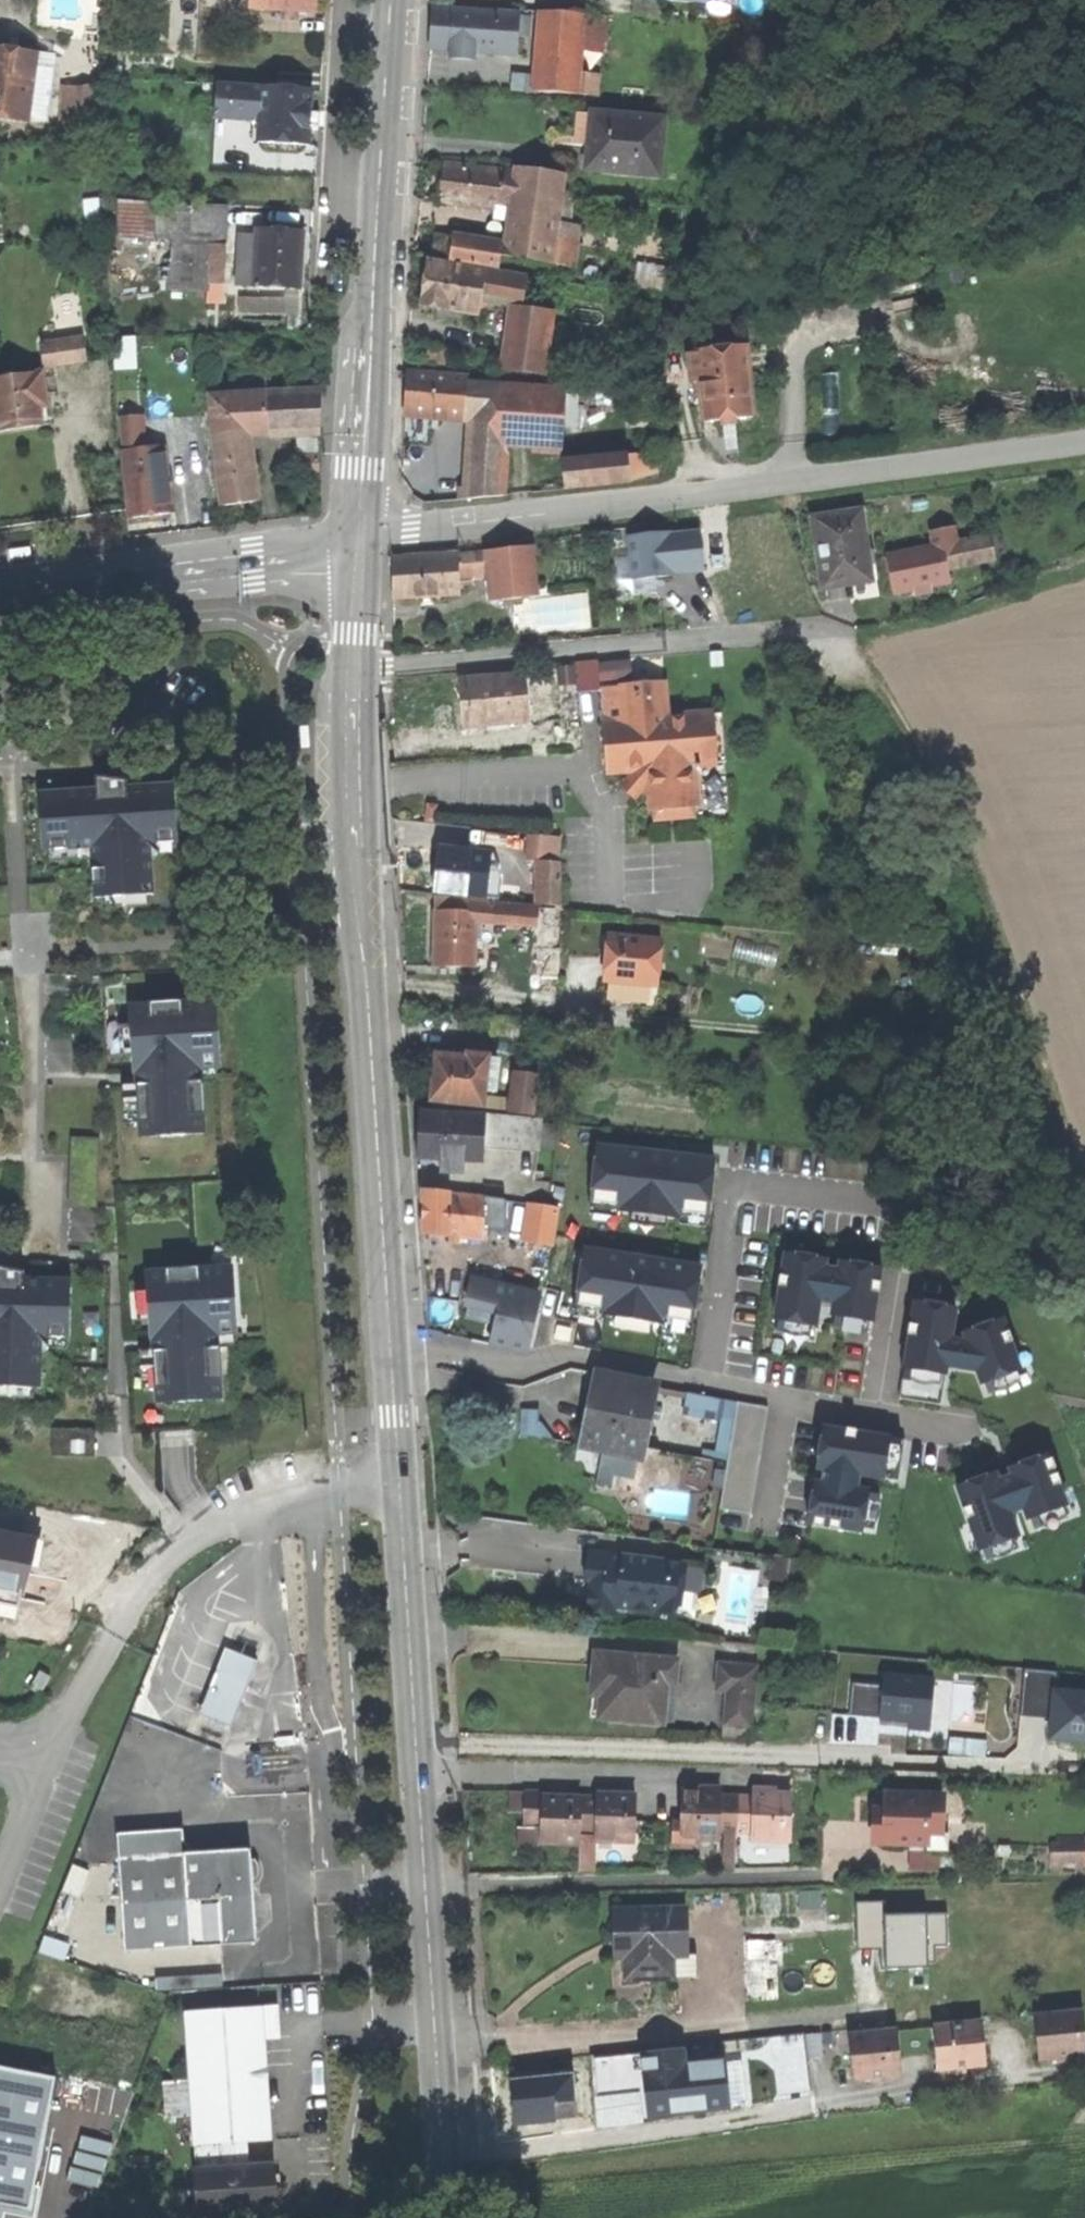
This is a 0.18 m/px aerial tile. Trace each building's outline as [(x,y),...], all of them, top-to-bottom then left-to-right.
[(250,6),(284,7),(283,14),(306,16),(306,9),(317,9),(317,0),(250,0),(250,6)] [(192,11),(173,10),(172,23),(220,27),(221,7),(192,5),(192,11)] [(474,52),(518,55),(521,15),(436,8),(433,36),(432,49),(454,50),(474,52)] [(540,92),(598,97),(600,77),(579,75),(581,52),(582,34),(605,36),(607,18),(584,16),(584,15),(546,12),(540,92)] [(605,53),(605,36),(582,34),(581,52),(605,53)] [(35,59),(36,52),(13,49),(0,47),(0,54),(35,59)] [(474,59),(474,52),(454,50),(453,58),(474,59)] [(34,67),(35,59),(0,54),(0,119),(27,122),(28,113),(34,67)] [(34,67),(28,113),(40,114),(45,69),(34,67)] [(260,137),(310,142),(311,129),(313,86),(217,79),(215,113),(262,116),(260,137)] [(63,129),(72,130),(76,84),(66,83),(63,129)] [(72,130),(93,128),(97,85),(76,84),(72,130)] [(588,170),(659,177),(665,121),(582,113),(580,134),(578,146),(589,147),(588,170)] [(516,209),(509,259),(553,266),(558,224),(565,174),(521,168),(521,172),(506,170),(506,173),(446,164),(443,185),(441,201),(501,210),(501,206),(516,209)] [(208,284),(222,285),(223,264),(226,229),(228,206),(100,198),(102,231),(120,237),(158,237),(176,238),(175,266),(209,267),(208,284)] [(579,227),(558,224),(553,266),(574,269),(579,227)] [(238,265),(255,266),(257,231),(226,229),(223,264),(238,265)] [(254,287),(299,289),(300,269),(303,234),(257,231),(255,266),(254,287)] [(435,258),(452,261),(455,242),(438,239),(435,258)] [(452,261),(499,269),(503,248),(455,239),(455,242),(452,261)] [(461,319),(463,311),(480,314),(481,308),(491,309),(493,299),(490,298),(492,286),(504,288),(503,295),(524,299),(527,278),(431,262),(426,290),(423,305),(445,309),(444,316),(461,319)] [(237,286),(254,287),(255,266),(238,265),(237,286)] [(208,290),(208,284),(209,267),(175,266),(171,266),(170,290),(208,290)] [(506,371),(546,376),(553,314),(515,308),(506,371)] [(119,366),(140,367),(140,335),(120,335),(119,366)] [(40,344),(43,366),(86,360),(83,338),(40,344)] [(731,420),(755,418),(747,347),(697,352),(697,355),(688,356),(692,382),(700,381),(704,423),(731,420)] [(427,365),(446,367),(447,355),(429,352),(427,365)] [(467,499),(504,496),(508,440),(564,445),(568,390),(535,387),(534,392),(512,390),(513,376),(450,368),(449,379),(410,375),(408,400),(407,414),(473,419),(467,499)] [(234,375),(236,397),(268,395),(267,372),(234,375)] [(0,380),(0,432),(26,429),(41,427),(38,408),(46,407),(41,374),(0,380)] [(268,395),(236,397),(211,400),(224,507),(244,505),(258,503),(251,438),(320,432),(321,391),(268,395)] [(160,448),(125,452),(133,518),(153,516),(168,514),(160,448)] [(299,452),(300,464),(322,462),(321,450),(299,452)] [(655,457),(564,464),(566,489),(632,483),(656,476),(655,457)] [(847,586),(872,582),(862,513),(813,520),(823,589),(847,586)] [(932,532),(935,548),(942,547),(957,544),(954,528),(932,532)] [(671,533),(629,536),(632,579),(656,577),(674,576),(674,573),(703,571),(700,533),(671,535),(671,533)] [(957,544),(942,547),(946,569),(993,560),(989,538),(957,544)] [(946,569),(942,547),(935,548),(888,557),(894,593),(920,588),(949,583),(946,569)] [(489,552),(491,565),(492,580),(494,602),(537,598),(532,548),(489,552)] [(472,567),(491,565),(489,552),(458,555),(460,584),(473,583),(473,580),(472,567)] [(460,584),(458,555),(393,558),(393,588),(393,599),(460,596),(460,584)] [(473,580),(492,580),(491,565),(472,567),(473,580)] [(532,631),(589,628),(587,595),(530,602),(532,631)] [(528,721),(527,706),(546,705),(545,692),(542,693),(540,677),(459,684),(462,708),(464,726),(488,724),(489,732),(508,730),(507,723),(528,721)] [(665,684),(600,689),(601,711),(604,711),(605,723),(603,723),(607,775),(634,773),(630,782),(638,786),(647,789),(651,780),(653,807),(656,806),(697,803),(699,803),(697,768),(705,767),(705,766),(701,716),(667,718),(665,684)] [(722,714),(701,716),(705,766),(726,764),(722,714)] [(304,752),(308,751),(308,728),(299,728),(299,746),(299,752),(304,752)] [(97,791),(41,794),(44,850),(51,850),(82,848),(93,848),(96,897),(153,894),(151,860),(158,854),(150,847),(150,843),(176,842),(173,786),(127,789),(126,781),(108,779),(109,782),(103,782),(97,783),(97,791)] [(697,814),(697,803),(656,806),(656,817),(697,814)] [(541,864),(559,865),(560,865),(560,840),(534,837),(530,863),(541,864)] [(82,860),(82,848),(51,850),(51,862),(82,860)] [(498,880),(487,879),(489,857),(438,850),(436,873),(434,893),(496,900),(498,880)] [(559,865),(541,864),(540,908),(558,908),(559,865)] [(0,888),(0,915),(9,915),(8,887),(0,888)] [(433,969),(474,969),(474,922),(537,926),(537,910),(492,906),(492,904),(458,901),(435,900),(434,946),(433,969)] [(648,988),(657,989),(661,944),(608,938),(604,984),(610,985),(608,1002),(624,1004),(646,1006),(648,988)] [(534,978),(554,979),(556,979),(558,951),(535,949),(534,978)] [(554,979),(534,978),(530,978),(529,992),(553,993),(554,979)] [(212,1002),(129,1007),(130,1026),(132,1055),(133,1073),(140,1072),(140,1079),(141,1085),(137,1086),(139,1114),(140,1136),(161,1135),(161,1137),(186,1135),(186,1133),(204,1132),(201,1080),(200,1070),(216,1069),(217,1069),(216,1050),(219,1050),(217,1019),(213,1019),(212,1002)] [(121,1055),(132,1055),(130,1026),(119,1027),(121,1055)] [(430,1102),(482,1108),(483,1098),(485,1077),(491,1078),(493,1061),(487,1060),(487,1058),(467,1055),(468,1053),(453,1051),(452,1058),(435,1056),(432,1081),(430,1102)] [(201,1080),(217,1079),(216,1069),(200,1070),(201,1080)] [(513,1115),(531,1117),(536,1077),(518,1075),(513,1115)] [(124,1115),(139,1114),(137,1086),(123,1087),(124,1115)] [(505,1100),(483,1098),(482,1108),(481,1110),(504,1112),(505,1100)] [(484,1114),(484,1120),(482,1146),(532,1149),(534,1120),(484,1114)] [(482,1146),(484,1120),(419,1116),(417,1159),(440,1160),(440,1173),(463,1174),(463,1162),(481,1163),(482,1146)] [(667,1156),(597,1148),(591,1202),(617,1206),(622,1206),(621,1212),(632,1213),(666,1217),(676,1219),(677,1213),(682,1213),(708,1216),(714,1161),(667,1156)] [(482,1228),(481,1200),(421,1193),(421,1217),(422,1235),(482,1243),(482,1228)] [(500,1202),(481,1200),(482,1228),(501,1229),(500,1202)] [(616,1218),(617,1206),(591,1202),(590,1214),(616,1218)] [(521,1240),(548,1245),(556,1209),(527,1207),(521,1240)] [(665,1229),(666,1217),(632,1213),(630,1225),(665,1229)] [(707,1227),(708,1216),(682,1213),(681,1224),(707,1227)] [(639,1259),(584,1251),(576,1305),(603,1309),(606,1310),(606,1315),(616,1317),(651,1322),(660,1324),(661,1319),(666,1320),(692,1324),(701,1269),(639,1259)] [(826,1260),(785,1254),(774,1320),(780,1321),(812,1326),(817,1326),(820,1306),(820,1302),(833,1304),(833,1309),(832,1316),(836,1317),(869,1322),(873,1323),(878,1296),(882,1269),(841,1263),(839,1271),(825,1269),(826,1260)] [(33,1388),(39,1388),(40,1353),(48,1348),(41,1341),(41,1337),(69,1337),(70,1280),(24,1280),(24,1272),(5,1268),(5,1270),(0,1270),(0,1386),(33,1388)] [(195,1270),(146,1273),(147,1292),(149,1320),(150,1336),(150,1339),(157,1339),(157,1346),(158,1352),(154,1352),(156,1389),(157,1402),(178,1401),(178,1403),(203,1401),(203,1399),(221,1398),(218,1346),(217,1336),(234,1335),(233,1316),(236,1316),(234,1285),(230,1285),(229,1268),(195,1270)] [(493,1344),(526,1351),(539,1295),(475,1280),(469,1309),(500,1317),(493,1344)] [(138,1321),(149,1320),(147,1292),(136,1293),(138,1321)] [(904,1369),(945,1376),(946,1367),(950,1368),(977,1372),(981,1385),(986,1383),(1016,1372),(1020,1371),(1002,1320),(963,1334),(965,1338),(967,1343),(952,1341),(952,1336),(956,1308),(914,1303),(904,1369)] [(601,1321),(603,1309),(576,1305),(574,1316),(601,1321)] [(649,1334),(651,1322),(616,1317),(615,1328),(649,1334)] [(867,1333),(869,1322),(836,1317),(835,1328),(867,1333)] [(690,1334),(692,1324),(666,1320),(664,1330),(690,1334)] [(810,1338),(812,1326),(780,1321),(778,1332),(784,1333),(789,1336),(798,1337),(804,1336),(810,1338)] [(570,1330),(557,1327),(555,1339),(568,1341),(570,1330)] [(234,1345),(234,1335),(217,1336),(218,1346),(232,1345),(234,1345)] [(142,1390),(156,1389),(154,1352),(139,1353),(142,1390)] [(941,1406),(945,1376),(904,1369),(899,1398),(941,1406)] [(1020,1382),(1016,1372),(986,1383),(990,1393),(997,1391),(1002,1392),(1008,1389),(1014,1385),(1020,1382)] [(653,1386),(600,1375),(592,1414),(585,1446),(639,1457),(653,1386)] [(33,1388),(0,1386),(0,1397),(33,1398),(33,1388)] [(683,1415),(720,1421),(723,1401),(686,1395),(683,1415)] [(701,1458),(727,1463),(737,1403),(723,1401),(720,1421),(715,1452),(702,1450),(701,1458)] [(768,1408),(737,1403),(727,1463),(720,1509),(751,1514),(768,1408)] [(905,1441),(823,1428),(816,1469),(825,1471),(823,1478),(822,1484),(814,1483),(814,1486),(811,1501),(808,1524),(862,1533),(863,1529),(868,1496),(869,1492),(857,1490),(859,1476),(898,1482),(905,1441)] [(95,1432),(53,1431),(52,1456),(95,1457),(95,1432)] [(996,1474),(957,1488),(975,1539),(1067,1506),(1048,1456),(1009,1470),(1012,1477),(1005,1479),(999,1482),(996,1474)] [(879,1497),(868,1496),(863,1529),(873,1530),(874,1524),(878,1516),(879,1509),(878,1502),(879,1497)] [(11,1619),(28,1532),(0,1527),(0,1617),(11,1619)] [(629,1555),(589,1551),(587,1566),(585,1580),(602,1583),(601,1592),(590,1590),(587,1610),(614,1614),(616,1607),(657,1613),(657,1611),(672,1613),(680,1607),(683,1592),(677,1584),(673,1583),(675,1568),(672,1562),(643,1558),(642,1563),(628,1561),(629,1555)] [(771,1575),(802,1581),(805,1562),(775,1557),(771,1575)] [(687,1564),(672,1562),(675,1568),(673,1583),(677,1584),(683,1592),(687,1564)] [(200,1714),(231,1727),(257,1662),(226,1650),(200,1714)] [(677,1660),(618,1655),(617,1663),(596,1661),(594,1683),(593,1693),(602,1694),(600,1717),(663,1723),(667,1683),(675,1683),(677,1660)] [(755,1666),(720,1664),(719,1687),(730,1688),(728,1724),(752,1725),(755,1666)] [(1020,1715),(1052,1718),(1055,1691),(1056,1672),(1024,1669),(1020,1715)] [(50,1677),(40,1671),(30,1689),(39,1695),(50,1677)] [(934,1680),(883,1676),(883,1686),(880,1719),(897,1721),(910,1722),(909,1729),(930,1731),(934,1680)] [(849,1717),(880,1719),(883,1686),(852,1684),(849,1717)] [(1050,1739),(1084,1742),(1084,1694),(1055,1691),(1052,1718),(1051,1729),(1050,1739)] [(736,1868),(737,1833),(738,1798),(717,1797),(717,1792),(699,1791),(681,1791),(680,1839),(716,1840),(716,1832),(723,1832),(722,1868),(736,1868)] [(541,1843),(581,1844),(581,1834),(582,1802),(545,1801),(545,1795),(534,1795),(523,1794),(523,1828),(541,1829),(541,1843)] [(751,1840),(789,1840),(790,1795),(774,1794),(752,1794),(751,1798),(738,1798),(737,1833),(751,1833),(751,1840)] [(948,1835),(943,1834),(944,1796),(925,1795),(887,1794),(887,1810),(887,1819),(876,1819),(875,1843),(911,1845),(910,1850),(948,1851),(948,1835)] [(600,1841),(633,1842),(634,1799),(616,1798),(600,1798),(600,1802),(582,1802),(581,1834),(600,1835),(600,1841)] [(876,1809),(876,1819),(887,1819),(887,1810),(876,1809)] [(117,1833),(119,1859),(200,1853),(185,1841),(185,1828),(117,1833)] [(599,1872),(600,1841),(600,1835),(581,1834),(581,1844),(580,1872),(599,1872)] [(1052,1846),(1052,1866),(1084,1866),(1084,1846),(1084,1838),(1058,1837),(1058,1846),(1052,1846)] [(124,1950),(256,1942),(252,1871),(251,1850),(200,1853),(119,1859),(124,1950)] [(857,1950),(886,1949),(885,1915),(885,1903),(856,1904),(857,1950)] [(684,1911),(619,1912),(619,1941),(627,1941),(628,1950),(628,1959),(628,1980),(691,1979),(691,1957),(685,1958),(684,1911)] [(946,1914),(926,1915),(927,1964),(936,1964),(936,1947),(947,1947),(946,1914)] [(926,1915),(885,1915),(886,1949),(886,1968),(927,1968),(927,1964),(926,1915)] [(41,1951),(65,1960),(72,1944),(48,1934),(41,1951)] [(619,1959),(628,1959),(628,1950),(627,1941),(619,1941),(619,1959)] [(186,2014),(195,2145),(246,2141),(271,2139),(262,2008),(186,2014)] [(1084,2055),(1084,2037),(1082,2012),(1036,2017),(1040,2060),(1069,2057),(1084,2055)] [(964,2077),(987,2074),(982,2021),(935,2026),(940,2069),(956,2067),(957,2077),(964,2077)] [(873,2076),(901,2074),(896,2030),(849,2035),(854,2078),(873,2076)] [(832,2033),(823,2033),(824,2045),(833,2044),(832,2033)] [(805,2035),(807,2059),(822,2057),(820,2034),(805,2035)] [(686,2113),(729,2108),(724,2065),(680,2069),(678,2052),(643,2055),(649,2117),(686,2113)] [(31,2210),(35,2187),(51,2106),(57,2078),(0,2067),(0,2204),(31,2210)] [(246,2141),(195,2145),(197,2172),(248,2168),(246,2141)] [(248,2168),(197,2172),(200,2215),(275,2210),(273,2184),(272,2167),(248,2168)] [(35,2187),(31,2210),(0,2204),(0,2217),(4,2217),(5,2213),(29,2217),(35,2217),(41,2188),(35,2187)]
